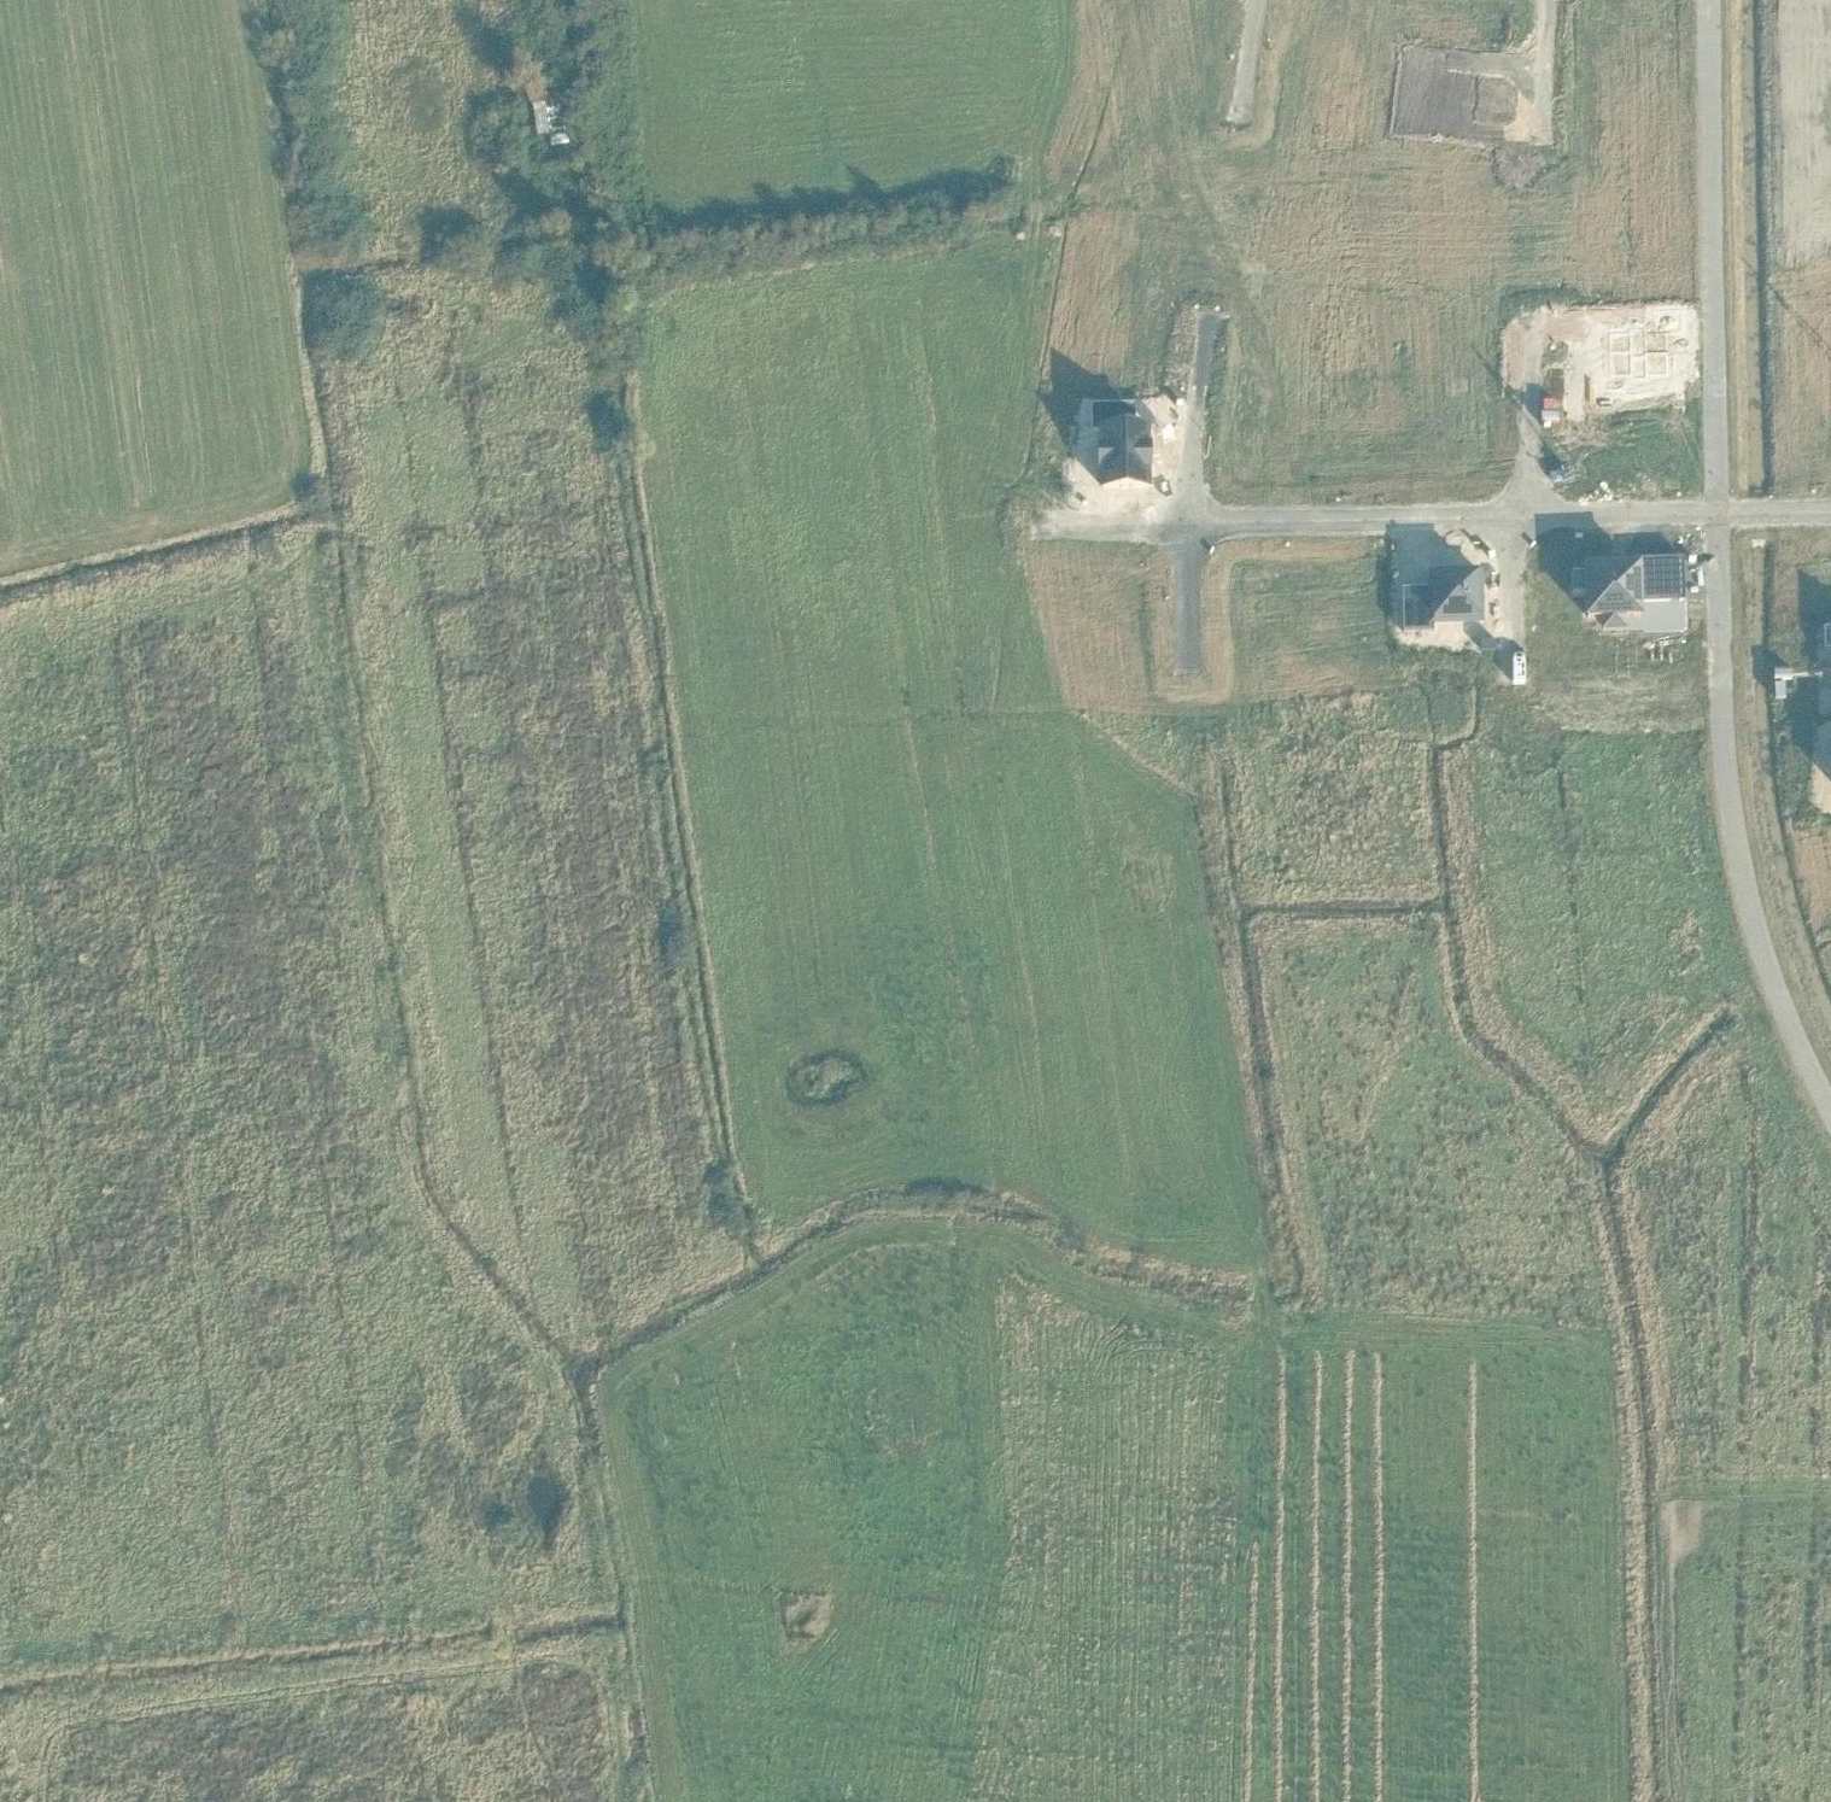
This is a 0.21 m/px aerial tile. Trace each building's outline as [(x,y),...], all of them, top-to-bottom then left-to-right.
[(1629,333),(1609,334),(1610,377),(1630,376),(1630,379),(1645,379),(1645,376),(1667,375),(1666,333),(1644,333),(1644,329),(1629,329),(1629,333)] [(1126,402),(1108,403),(1108,425),(1126,425),(1126,402)] [(1096,426),(1108,425),(1108,403),(1092,403),(1093,426),(1096,426)] [(1154,489),(1151,424),(1126,425),(1108,425),(1096,426),(1099,491),(1154,489)] [(1682,557),(1641,558),(1643,599),(1684,598),(1682,557)] [(1643,599),(1641,558),(1584,560),(1586,613),(1603,613),(1603,627),(1627,626),(1627,612),(1643,611),(1643,599)] [(1482,566),(1431,566),(1431,586),(1432,621),(1483,620),(1482,566)] [(1432,621),(1431,586),(1405,586),(1406,628),(1432,627),(1432,621)]
